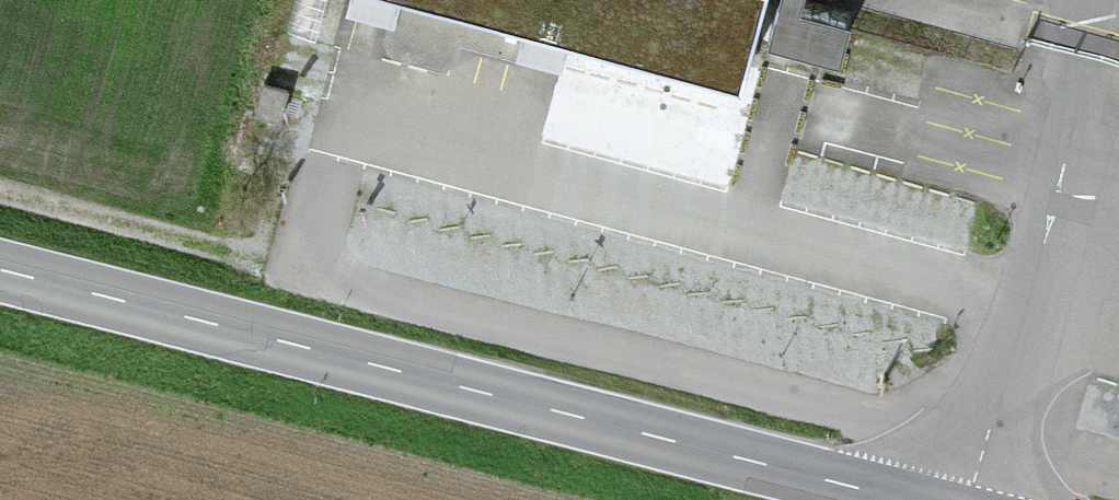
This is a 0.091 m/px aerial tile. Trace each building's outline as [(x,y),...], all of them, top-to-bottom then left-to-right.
[(384,37),(393,52),(427,62),(431,47),(449,36),(520,55),(528,24),(741,81),(753,38),(763,0),(394,0),(384,37)]
